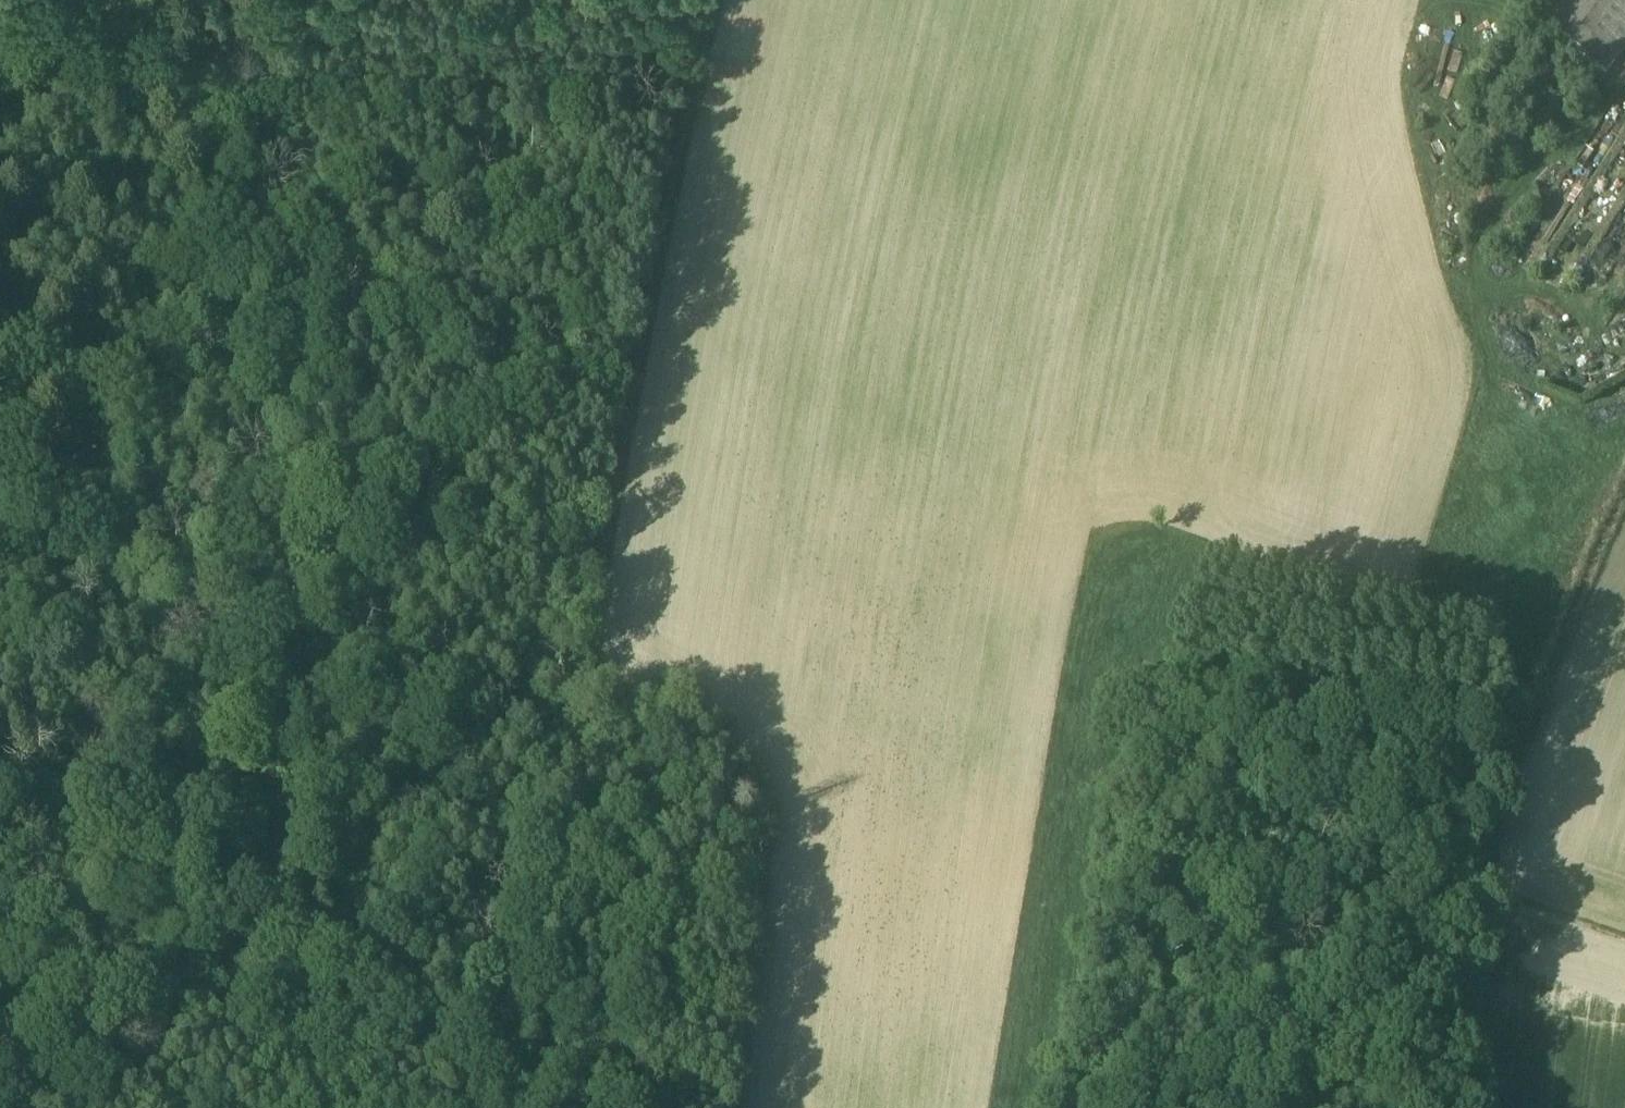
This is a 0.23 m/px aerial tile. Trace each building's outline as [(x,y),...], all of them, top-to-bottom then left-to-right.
[(1534,21),(1606,74),(1624,48),(1624,0),(1550,0),(1534,21)]
